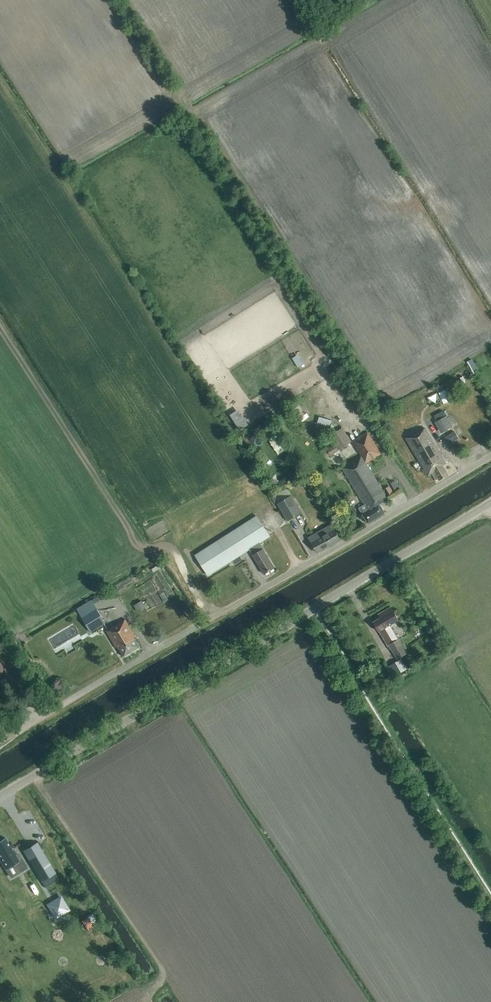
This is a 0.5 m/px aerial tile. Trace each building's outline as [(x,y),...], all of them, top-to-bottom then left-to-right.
[(305,400),(295,405),(300,418),(311,413),(305,400)] [(443,410),(434,415),(437,421),(446,416),(443,410)] [(329,431),(332,419),(319,415),(316,427),(329,431)] [(441,433),(452,427),(446,416),(435,422),(441,433)] [(449,475),(443,465),(446,462),(425,427),(405,439),(428,476),(433,473),(436,479),(439,478),(440,480),(449,475)] [(340,450),(351,443),(343,428),(331,435),(340,450)] [(448,443),(459,437),(455,430),(444,436),(448,443)] [(368,524),(385,513),(380,505),(388,499),(366,463),(381,454),(367,431),(351,441),(361,456),(342,468),(365,505),(359,509),(368,524)] [(279,481),(270,479),(269,486),(277,487),(279,481)] [(288,521),(302,512),(292,494),(278,503),(288,521)] [(249,550),(264,574),(275,568),(259,544),(269,537),(256,517),(196,555),(209,576),(249,550)] [(331,525),(309,538),(312,542),(310,543),(317,554),(339,541),(331,525)] [(91,632),(105,624),(91,600),(77,609),(91,632)] [(134,603),(137,610),(146,607),(143,600),(134,603)] [(407,654),(390,625),(399,620),(391,607),(381,613),(383,617),(373,622),(379,632),(380,631),(385,640),(386,639),(390,645),(392,644),(400,658),(407,654)] [(124,657),(140,647),(134,638),(135,637),(125,620),(106,631),(116,648),(118,648),(124,657)] [(398,674),(403,671),(406,669),(401,660),(398,661),(393,665),(398,674)] [(5,838),(0,840),(0,861),(5,870),(19,862),(5,838)] [(23,851),(42,882),(55,873),(37,842),(23,851)] [(61,896),(47,905),(55,920),(70,911),(61,896)]
